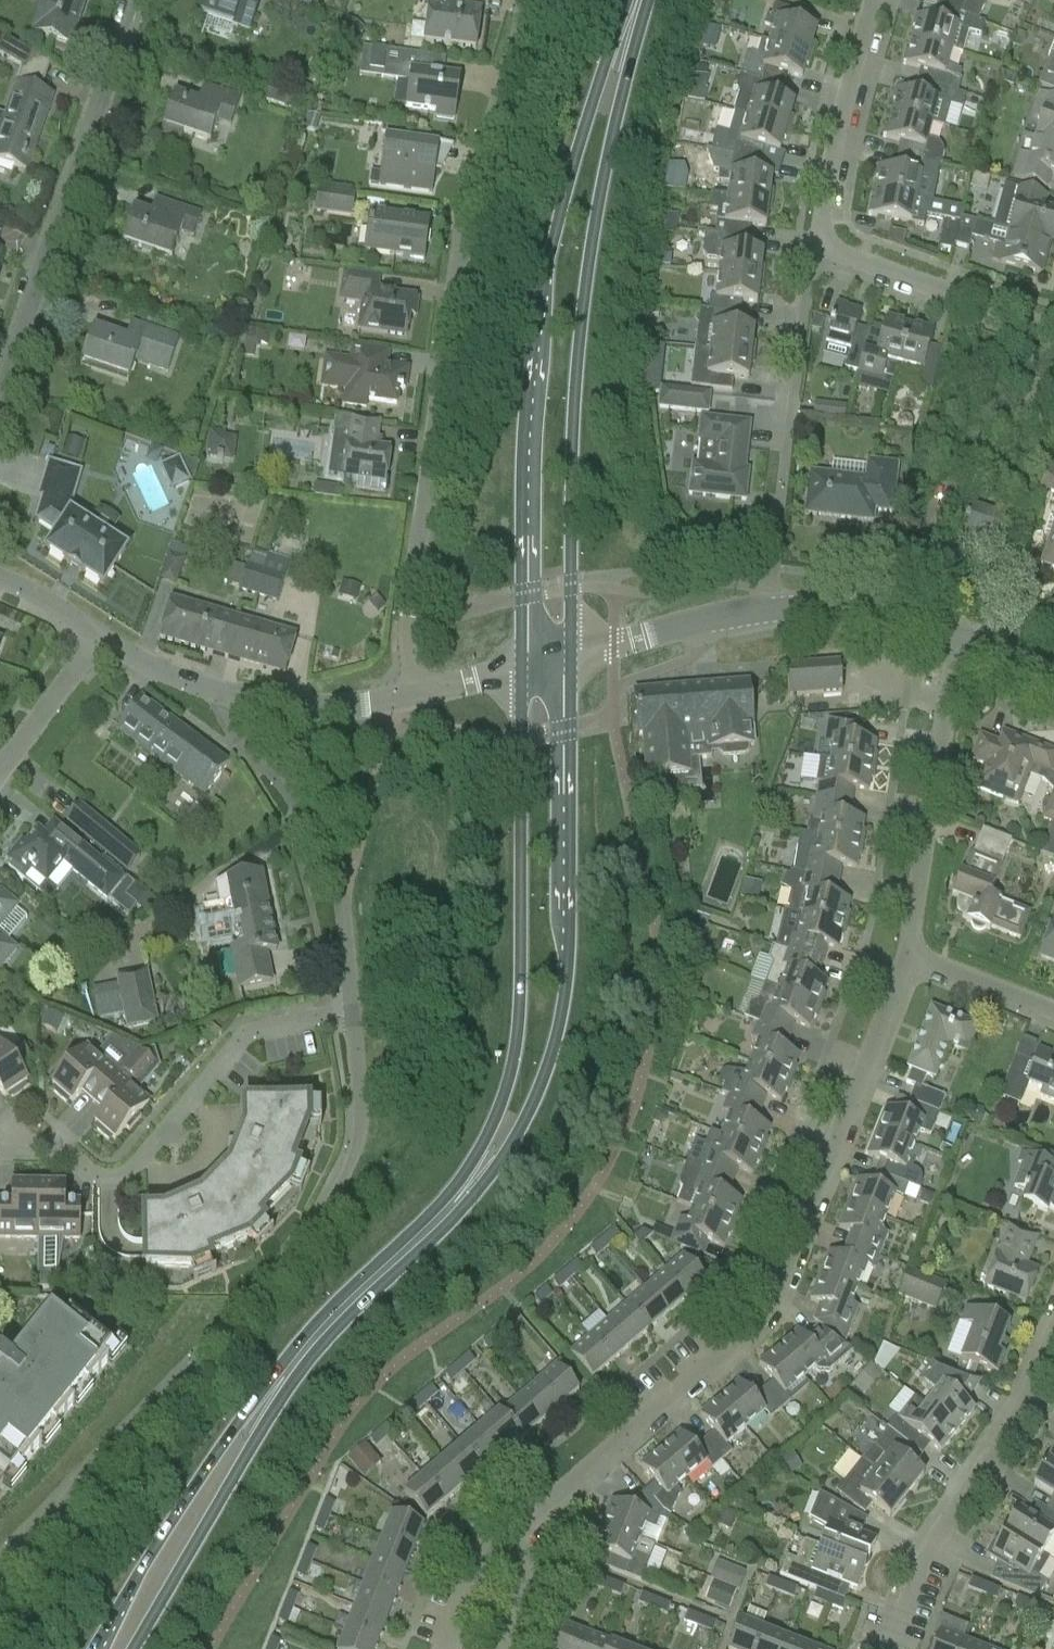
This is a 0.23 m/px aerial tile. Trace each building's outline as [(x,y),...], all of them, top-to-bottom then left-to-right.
[(85,0),(45,0),(33,34),(69,46),(85,0)] [(201,16),(248,33),(256,10),(249,7),(251,0),(206,0),(201,16)] [(464,7),(457,6),(458,0),(420,0),(420,1),(433,3),(432,9),(429,8),(424,43),(475,50),(480,16),(462,13),(462,8),(463,8),(464,7)] [(941,9),(969,19),(977,22),(984,6),(972,0),(945,0),(941,9)] [(767,18),(764,29),(773,32),(769,44),(808,56),(811,56),(814,45),(812,45),(816,31),(802,27),(796,26),(800,14),(800,13),(785,8),(774,5),(770,19),(767,18)] [(977,22),(969,19),(941,9),(937,23),(915,18),(912,29),(914,30),(911,42),(950,53),(962,56),(967,33),(980,37),(984,24),(977,22)] [(705,25),(703,31),(719,36),(720,30),(705,25)] [(6,60),(20,68),(25,70),(33,55),(14,45),(0,37),(0,57),(6,60)] [(745,57),(740,75),(758,81),(772,85),(778,87),(782,74),(787,76),(801,80),(805,67),(807,67),(811,56),(808,56),(769,44),(761,41),(756,56),(751,54),(745,57)] [(905,54),(902,65),(924,71),(921,84),(957,94),(961,80),(959,79),(960,75),(956,71),(946,67),(950,53),(911,42),(908,54),(905,54)] [(1048,56),(1051,58),(1039,87),(1053,92),(1053,42),(1048,56)] [(373,50),(371,66),(383,68),(385,51),(373,50)] [(383,68),(383,72),(411,76),(410,83),(407,109),(435,113),(434,119),(453,121),(459,83),(452,82),(452,77),(424,73),(427,58),(428,58),(429,57),(407,54),(385,51),(383,68)] [(1011,87),(1015,78),(1000,72),(997,82),(1011,87)] [(789,130),(792,119),(789,118),(793,105),(779,101),(783,88),(740,75),(735,89),(738,95),(733,113),(734,114),(789,130)] [(46,115),(53,97),(17,84),(10,102),(5,116),(0,114),(0,164),(26,173),(46,115)] [(894,103),(891,115),(931,126),(943,129),(950,107),(953,108),(961,110),(965,97),(957,95),(957,94),(921,84),(918,96),(895,90),(892,102),(894,103)] [(298,85),(294,96),(307,101),(311,90),(298,85)] [(230,126),(240,100),(203,87),(197,104),(174,96),(159,137),(179,144),(183,133),(209,142),(217,122),(230,126)] [(690,87),(687,100),(703,104),(707,92),(690,87)] [(268,92),(263,101),(296,114),(298,110),(300,104),(297,103),(268,92)] [(1040,96),(1033,118),(1042,121),(1036,138),(1053,144),(1053,100),(1040,96)] [(715,132),(710,152),(732,157),(755,162),(760,148),(778,153),(783,140),(785,141),(789,130),(734,114),(728,134),(715,132)] [(926,140),(931,126),(891,115),(888,127),(885,126),(882,138),(906,144),(902,159),(931,165),(939,166),(940,166),(942,153),(941,149),(939,146),(935,143),(926,140)] [(315,134),(319,119),(309,116),(304,131),(315,134)] [(381,174),(379,187),(410,191),(431,194),(434,172),(435,166),(431,165),(434,145),(418,143),(386,138),(381,174)] [(1036,138),(1030,158),(1021,155),(1014,178),(1045,188),(1050,175),(1053,176),(1053,144),(1036,138)] [(706,151),(705,152),(713,172),(718,173),(717,183),(729,185),(727,198),(768,203),(770,203),(772,192),(769,191),(771,178),(751,175),(755,162),(732,157),(710,152),(706,151)] [(878,167),(875,180),(878,180),(875,193),(915,200),(932,204),(936,181),(939,166),(931,165),(902,159),(899,172),(878,167)] [(993,227),(997,228),(1009,232),(1051,243),(1053,233),(1053,214),(1037,209),(1040,197),(1045,199),(1046,198),(1025,192),(1008,187),(1004,186),(993,227)] [(351,218),(354,196),(320,191),(317,213),(351,218)] [(870,205),(868,216),(910,225),(923,228),(925,217),(946,221),(958,223),(959,218),(961,210),(932,204),(915,200),(875,193),(872,205),(870,205)] [(712,196),(710,211),(717,211),(716,222),(714,235),(744,239),(745,226),(751,226),(765,228),(766,214),(769,215),(770,203),(768,203),(727,198),(712,196)] [(199,217),(176,209),(155,202),(150,217),(134,211),(123,243),(170,260),(180,232),(192,236),(199,217)] [(394,219),(370,215),(365,252),(402,257),(402,259),(424,262),(425,250),(424,250),(426,233),(427,234),(429,222),(395,217),(394,219)] [(977,223),(959,218),(958,223),(954,246),(970,250),(977,223)] [(953,252),(954,246),(958,223),(946,221),(939,249),(953,252)] [(7,243),(9,223),(0,222),(0,242),(7,243)] [(1051,244),(1051,243),(1009,232),(1005,248),(996,246),(992,262),(1040,275),(1049,243),(1051,244)] [(704,234),(702,255),(707,261),(720,262),(718,275),(759,279),(762,280),(763,268),(760,268),(762,254),(748,252),(742,252),(744,239),(714,235),(704,234)] [(658,260),(657,266),(669,267),(670,262),(665,255),(664,255),(659,254),(658,260)] [(290,268),(289,270),(289,272),(290,274),(292,276),(294,277),(296,277),(298,276),(300,275),(301,273),(302,271),(301,269),(300,267),(299,265),(297,264),(295,264),(293,265),(291,266),(290,268)] [(414,318),(416,300),(375,294),(377,279),(343,274),(339,302),(361,305),(358,331),(405,338),(408,317),(414,318)] [(708,312),(714,313),(735,315),(736,302),(742,303),(756,304),(758,291),(760,291),(762,280),(759,279),(718,275),(716,299),(709,298),(708,312)] [(825,347),(822,357),(845,363),(843,369),(857,373),(867,337),(855,333),(856,328),(860,314),(847,310),(847,308),(836,305),(825,347)] [(650,307),(649,316),(658,317),(659,308),(650,307)] [(697,327),(694,349),(709,351),(750,356),(753,356),(754,344),(751,344),(753,330),(739,329),(733,328),(735,315),(714,313),(708,312),(699,311),(698,320),(701,324),(697,327)] [(813,318),(810,330),(820,333),(824,320),(813,318)] [(867,337),(857,373),(891,382),(894,383),(898,366),(908,327),(896,324),(897,321),(886,318),(883,330),(881,335),(871,332),(868,331),(867,337)] [(93,330),(81,363),(129,380),(135,362),(167,373),(178,341),(136,326),(130,342),(93,330)] [(908,327),(898,366),(921,372),(917,389),(930,393),(941,351),(934,350),(933,354),(927,352),(928,348),(933,330),(922,327),(921,330),(908,327)] [(246,333),(242,356),(253,357),(254,350),(255,345),(260,345),(267,346),(269,336),(246,333)] [(642,372),(640,387),(644,387),(650,388),(657,389),(659,389),(661,375),(664,347),(645,345),(642,372)] [(378,366),(380,353),(352,349),(351,360),(323,356),(319,389),(346,393),(344,405),(365,408),(366,401),(396,405),(398,391),(402,392),(402,390),(404,390),(407,370),(378,366)] [(694,349),(690,388),(698,389),(705,389),(710,390),(726,392),(726,390),(727,379),(733,379),(747,381),(749,367),(751,367),(753,356),(750,356),(709,351),(694,349)] [(1015,401),(1021,379),(1012,376),(1006,399),(1015,401)] [(707,414),(709,394),(661,389),(659,409),(707,414)] [(843,423),(846,407),(815,403),(812,420),(843,423)] [(345,461),(338,460),(335,477),(342,478),(341,487),(358,490),(384,493),(390,451),(378,449),(379,440),(377,440),(379,423),(337,417),(335,435),(350,437),(349,445),(347,445),(345,461)] [(744,471),(750,425),(700,419),(698,443),(717,445),(714,468),(692,465),(689,495),(745,502),(748,472),(744,471)] [(211,433),(208,453),(212,453),(211,458),(216,458),(216,460),(221,461),(222,461),(222,459),(221,459),(224,440),(224,436),(211,433)] [(78,460),(83,443),(66,438),(61,455),(78,460)] [(171,489),(187,481),(177,462),(162,469),(171,489)] [(807,498),(805,515),(817,517),(872,523),(874,511),(891,513),(894,492),(897,467),(867,463),(865,481),(809,474),(807,498)] [(68,517),(66,515),(79,474),(49,465),(39,497),(44,498),(36,521),(57,535),(46,551),(67,564),(66,566),(68,568),(69,565),(80,572),(78,574),(81,576),(82,574),(102,587),(125,551),(70,515),(68,517)] [(1045,474),(1040,489),(1053,494),(1053,477),(1045,474)] [(341,491),(315,487),(314,497),(340,501),(341,491)] [(1008,526),(1014,508),(998,502),(994,515),(969,507),(968,514),(959,538),(977,544),(978,540),(1000,548),(1008,526)] [(1049,518),(1044,533),(1050,535),(1047,545),(1040,565),(1053,570),(1053,519),(1049,518)] [(255,597),(268,558),(251,553),(239,592),(255,597)] [(276,603),(288,565),(268,558),(255,597),(276,603)] [(377,614),(385,607),(376,597),(368,603),(377,614)] [(225,659),(236,619),(170,600),(159,640),(225,659)] [(284,676),(296,637),(236,619),(225,659),(284,676)] [(787,697),(841,693),(839,664),(785,668),(787,697)] [(747,685),(691,689),(697,760),(710,759),(709,749),(721,748),(721,753),(725,756),(743,755),(746,751),(746,746),(752,746),(750,720),(753,716),(753,707),(749,704),(747,685)] [(697,760),(691,689),(635,694),(638,735),(642,735),(645,778),(689,775),(687,761),(697,760)] [(205,797),(228,765),(140,699),(116,730),(205,797)] [(828,721),(824,746),(833,747),(830,761),(874,768),(876,755),(873,755),(875,743),(862,741),(855,740),(857,726),(828,721)] [(971,761),(984,766),(975,789),(996,796),(1017,805),(1028,777),(1043,783),(1053,793),(1049,802),(1046,802),(1043,803),(1041,806),(1041,809),(1042,812),(1044,814),(1042,819),(1053,824),(1053,768),(1052,767),(1053,762),(1053,754),(1017,739),(1004,734),(1001,741),(999,745),(980,738),(971,761)] [(803,757),(799,781),(816,783),(818,784),(816,798),(845,803),(847,789),(854,790),(868,792),(869,780),(872,781),(874,768),(830,761),(822,760),(820,760),(803,757)] [(809,825),(807,836),(818,838),(861,845),(863,832),(861,832),(863,820),(849,818),(843,817),(845,803),(816,798),(812,823),(809,825)] [(127,872),(140,857),(96,821),(79,807),(66,822),(127,872)] [(12,863),(7,868),(22,880),(27,875),(30,870),(46,883),(57,892),(74,872),(106,898),(121,880),(60,830),(54,826),(53,827),(52,826),(42,837),(37,833),(27,846),(23,843),(9,860),(12,863)] [(956,908),(959,916),(961,918),(964,920),(966,921),(966,922),(970,924),(971,929),(975,932),(980,932),(984,929),(988,931),(989,928),(1019,940),(1027,919),(1029,914),(988,898),(1011,842),(1002,839),(982,831),(972,855),(971,855),(963,875),(960,874),(951,897),(957,899),(956,908)] [(796,850),(793,874),(832,882),(835,866),(842,867),(855,869),(857,858),(859,858),(861,845),(818,838),(807,836),(799,835),(796,850)] [(789,877),(784,887),(792,891),(787,912),(803,916),(845,926),(848,914),(846,913),(849,902),(835,899),(828,897),(832,882),(793,874),(791,873),(789,877)] [(260,874),(225,882),(239,947),(231,949),(234,967),(239,989),(271,982),(265,953),(275,951),(264,895),(260,874)] [(133,886),(127,881),(110,902),(128,916),(135,907),(123,897),(133,886)] [(138,906),(147,896),(136,887),(127,897),(138,906)] [(16,951),(7,943),(26,919),(15,910),(17,907),(15,905),(0,892),(0,970),(16,951)] [(697,911),(693,921),(706,926),(710,915),(697,911)] [(777,944),(776,949),(813,961),(817,962),(821,946),(826,947),(837,950),(840,939),(842,939),(845,926),(803,916),(787,912),(785,912),(777,944)] [(1040,958),(1053,963),(1053,922),(1048,937),(1040,958)] [(771,966),(763,985),(819,1007),(824,995),(822,994),(826,983),(817,979),(811,977),(817,963),(817,962),(813,961),(776,949),(773,948),(772,948),(767,960),(771,966)] [(118,985),(91,990),(97,1020),(124,1014),(127,1028),(155,1022),(145,974),(117,980),(118,985)] [(749,1004),(743,1019),(757,1024),(784,1035),(789,1022),(795,1024),(808,1030),(813,1019),(815,1019),(819,1007),(763,985),(763,986),(757,1003),(749,1004)] [(706,1004),(708,999),(707,995),(697,991),(693,999),(706,1004)] [(967,1052),(977,1027),(931,1009),(907,1069),(913,1071),(908,1084),(914,1086),(908,1103),(936,1114),(942,1098),(926,1091),(931,1078),(934,1079),(948,1044),(967,1052)] [(56,1034),(62,1018),(47,1012),(40,1027),(56,1034)] [(759,1042),(750,1064),(791,1080),(796,1068),(794,1067),(798,1056),(785,1051),(778,1049),(784,1035),(757,1024),(753,1033),(751,1039),(759,1042)] [(213,1044),(221,1034),(211,1027),(204,1036),(213,1044)] [(62,1074),(51,1087),(56,1091),(53,1093),(64,1103),(67,1100),(71,1104),(81,1094),(92,1104),(117,1075),(138,1051),(113,1039),(97,1057),(86,1048),(75,1060),(72,1057),(59,1071),(62,1074)] [(0,1045),(0,1093),(4,1099),(9,1096),(11,1099),(24,1091),(22,1088),(26,1084),(15,1067),(30,1057),(20,1042),(5,1052),(0,1045)] [(117,1075),(92,1104),(104,1114),(94,1124),(98,1128),(96,1131),(107,1141),(110,1138),(114,1142),(125,1130),(128,1132),(141,1118),(138,1116),(149,1103),(136,1092),(158,1067),(153,1050),(142,1054),(138,1051),(117,1075)] [(1027,1084),(1042,1090),(1040,1096),(1053,1102),(1053,1058),(1039,1052),(1033,1065),(1015,1057),(1003,1086),(1023,1094),(1027,1084)] [(719,1078),(719,1080),(719,1081),(720,1083),(721,1084),(722,1085),(726,1087),(722,1095),(728,1097),(755,1108),(760,1095),(767,1097),(780,1102),(784,1091),(786,1092),(791,1080),(750,1064),(746,1075),(729,1073),(728,1072),(726,1072),(725,1073),(723,1073),(722,1074),(721,1075),(720,1077),(719,1078)] [(730,1115),(721,1137),(762,1153),(767,1141),(765,1140),(769,1129),(756,1124),(750,1121),(755,1108),(728,1097),(722,1112),(730,1115)] [(886,1108),(876,1132),(914,1147),(919,1133),(929,1137),(933,1127),(938,1115),(936,1114),(934,1113),(911,1104),(908,1103),(900,1100),(900,1101),(902,1102),(897,1113),(886,1108)] [(163,1214),(145,1214),(145,1270),(191,1269),(208,1262),(206,1256),(248,1238),(261,1224),(257,1220),(289,1186),(296,1169),(290,1167),(306,1124),(306,1122),(306,1105),(289,1105),(284,1101),(280,1106),(244,1106),(245,1129),(238,1148),(228,1144),(228,1157),(233,1159),(230,1168),(217,1181),(206,1192),(201,1198),(197,1199),(182,1206),(178,1196),(175,1199),(170,1205),(172,1210),(163,1214)] [(694,1141),(685,1164),(726,1181),(732,1167),(738,1170),(751,1175),(755,1164),(757,1165),(762,1153),(721,1137),(709,1132),(704,1145),(694,1141)] [(876,1132),(867,1157),(879,1162),(887,1165),(882,1176),(907,1186),(919,1191),(921,1185),(922,1183),(922,1181),(922,1179),(921,1177),(921,1175),(920,1174),(918,1172),(917,1171),(915,1170),(911,1169),(914,1162),(909,1159),(914,1147),(876,1132)] [(1053,1182),(1053,1167),(1021,1153),(1017,1163),(1022,1165),(1013,1188),(1026,1193),(1022,1204),(1026,1205),(1046,1213),(1048,1209),(1053,1212),(1053,1182)] [(682,1190),(676,1203),(693,1209),(733,1225),(738,1214),(736,1213),(741,1202),(727,1196),(721,1194),(726,1181),(685,1164),(680,1179),(678,1182),(678,1184),(679,1188),(681,1190),(682,1190)] [(857,1180),(848,1204),(885,1219),(894,1195),(903,1198),(907,1186),(882,1176),(877,1188),(870,1185),(857,1180)] [(38,1183),(21,1183),(21,1187),(12,1187),(11,1201),(0,1201),(0,1239),(37,1239),(38,1183)] [(55,1184),(38,1183),(37,1239),(36,1290),(48,1290),(48,1272),(55,1272),(55,1240),(79,1240),(79,1202),(63,1202),(64,1188),(55,1187),(55,1184)] [(923,1192),(919,1200),(922,1206),(930,1209),(935,1197),(923,1192)] [(848,1204),(838,1229),(850,1234),(845,1246),(879,1258),(884,1246),(888,1236),(880,1232),(885,1219),(848,1204)] [(655,1227),(651,1235),(670,1243),(683,1248),(698,1253),(703,1240),(709,1243),(722,1248),(727,1237),(729,1238),(733,1225),(693,1209),(687,1223),(680,1220),(674,1234),(655,1227)] [(1025,1267),(1036,1239),(1008,1228),(997,1256),(984,1288),(1024,1304),(1037,1272),(1031,1270),(1025,1267)] [(608,1247),(620,1237),(614,1229),(602,1240),(608,1247)] [(639,1246),(651,1235),(641,1231),(633,1239),(639,1246)] [(596,1257),(608,1247),(602,1240),(590,1250),(596,1257)] [(879,1258),(845,1246),(841,1257),(829,1253),(819,1277),(856,1291),(866,1268),(874,1271),(879,1258)] [(686,1299),(705,1283),(683,1257),(664,1274),(686,1299)] [(570,1279),(582,1269),(576,1262),(564,1272),(570,1279)] [(558,1290),(570,1279),(564,1272),(552,1282),(558,1290)] [(934,1312),(944,1286),(907,1272),(897,1297),(934,1312)] [(667,1316),(686,1299),(664,1274),(645,1290),(667,1316)] [(814,1324),(821,1329),(845,1346),(857,1312),(855,1308),(851,1306),(856,1291),(819,1277),(810,1301),(823,1306),(816,1323),(815,1323),(814,1324)] [(76,1297),(88,1297),(88,1286),(80,1286),(76,1290),(76,1297)] [(540,1306),(552,1295),(545,1288),(533,1299),(540,1306)] [(648,1332),(667,1316),(645,1290),(626,1306),(648,1332)] [(629,1348),(648,1332),(626,1306),(607,1322),(629,1348)] [(27,1474),(128,1348),(118,1339),(111,1348),(69,1315),(64,1320),(51,1309),(15,1354),(21,1359),(14,1367),(0,1356),(0,1508),(27,1474)] [(960,1324),(947,1355),(960,1360),(960,1362),(976,1368),(996,1376),(1004,1357),(998,1354),(1008,1327),(988,1319),(965,1310),(960,1324)] [(611,1364),(629,1348),(607,1322),(588,1338),(611,1364)] [(500,1340),(512,1330),(506,1323),(494,1333),(500,1340)] [(798,1331),(778,1348),(804,1379),(814,1370),(817,1372),(828,1373),(853,1352),(851,1350),(845,1346),(821,1329),(806,1341),(798,1331)] [(488,1350),(500,1340),(494,1333),(482,1343),(488,1350)] [(591,1381),(611,1364),(588,1338),(569,1355),(591,1381)] [(780,1411),(790,1402),(784,1395),(804,1379),(778,1348),(758,1365),(772,1382),(763,1390),(780,1411)] [(463,1372),(474,1362),(468,1355),(457,1364),(463,1372)] [(450,1383),(463,1372),(457,1364),(444,1375),(450,1383)] [(864,1397),(882,1375),(870,1365),(852,1387),(864,1397)] [(957,1432),(973,1411),(963,1403),(979,1383),(959,1375),(955,1374),(932,1365),(918,1383),(935,1396),(926,1408),(957,1432)] [(559,1409),(578,1392),(556,1366),(537,1383),(559,1409)] [(753,1399),(739,1382),(719,1399),(745,1429),(764,1413),(770,1419),(780,1411),(763,1390),(753,1399)] [(540,1425),(559,1409),(537,1383),(518,1399),(540,1425)] [(425,1405),(437,1394),(431,1387),(419,1397),(425,1405)] [(419,1397),(407,1408),(413,1415),(425,1405),(419,1397)] [(520,1442),(540,1425),(518,1399),(500,1414),(499,1415),(520,1439),(519,1440),(520,1442)] [(721,1461),(731,1453),(725,1446),(745,1429),(719,1399),(699,1416),(713,1433),(704,1441),(721,1461)] [(926,1408),(915,1399),(898,1420),(896,1418),(887,1429),(887,1430),(921,1457),(922,1456),(913,1450),(921,1439),(940,1454),(957,1432),(926,1408)] [(501,1456),(519,1440),(520,1439),(499,1415),(500,1414),(499,1413),(479,1430),(501,1456)] [(387,1437),(399,1427),(393,1419),(381,1430),(387,1437)] [(375,1447),(387,1437),(381,1430),(369,1440),(375,1447)] [(482,1472),(501,1456),(479,1430),(460,1446),(482,1472)] [(921,1457),(887,1430),(873,1448),(872,1447),(861,1461),(906,1497),(923,1475),(913,1467),(921,1457)] [(694,1450),(680,1433),(660,1450),(686,1480),(705,1463),(711,1470),(721,1461),(704,1441),(694,1450)] [(365,1445),(347,1461),(356,1472),(374,1456),(365,1445)] [(463,1488),(482,1472),(460,1446),(441,1462),(463,1488)] [(660,1450),(640,1467),(654,1483),(645,1492),(662,1512),(669,1517),(680,1494),(675,1489),(686,1480),(660,1450)] [(789,1476),(801,1468),(791,1453),(779,1461),(789,1476)] [(889,1519),(906,1497),(861,1461),(844,1483),(847,1485),(839,1496),(842,1499),(859,1512),(868,1502),(889,1519)] [(445,1504),(463,1488),(441,1462),(422,1478),(445,1504)] [(1033,1486),(1053,1498),(1046,1510),(1051,1514),(1053,1515),(1053,1467),(1047,1463),(1033,1486)] [(425,1521),(445,1504),(422,1478),(403,1495),(425,1521)] [(662,1512),(645,1492),(638,1497),(637,1497),(632,1509),(612,1502),(602,1526),(639,1540),(644,1526),(654,1530),(658,1520),(667,1523),(669,1517),(670,1517),(669,1517),(662,1512)] [(866,1566),(876,1541),(854,1533),(860,1517),(819,1494),(809,1519),(827,1529),(820,1548),(866,1566)] [(738,1498),(733,1503),(735,1509),(740,1512),(745,1507),(744,1500),(738,1498)] [(328,1518),(334,1504),(325,1500),(320,1514),(328,1518)] [(1005,1532),(1042,1555),(1053,1535),(1053,1515),(1051,1514),(1037,1505),(1036,1506),(1038,1507),(1031,1518),(1019,1510),(1005,1532)] [(734,1517),(719,1511),(713,1526),(728,1531),(734,1517)] [(322,1533),(328,1518),(320,1514),(314,1530),(322,1533)] [(413,1552),(423,1528),(402,1520),(391,1515),(382,1539),(413,1552)] [(602,1526),(593,1550),(613,1558),(608,1570),(633,1580),(641,1583),(650,1560),(655,1546),(639,1540),(602,1526)] [(1042,1555),(1005,1532),(999,1542),(995,1540),(985,1556),(1005,1568),(1007,1565),(1013,1568),(1007,1586),(999,1583),(999,1584),(1019,1592),(1037,1599),(1046,1584),(1036,1578),(1048,1559),(1042,1555)] [(404,1575),(413,1552),(382,1539),(373,1562),(404,1575)] [(866,1566),(820,1548),(803,1542),(795,1561),(786,1558),(779,1576),(816,1591),(830,1597),(845,1602),(850,1589),(856,1592),(866,1566)] [(310,1564),(316,1550),(307,1546),(301,1560),(310,1564)] [(304,1579),(310,1564),(301,1560),(295,1576),(304,1579)] [(395,1598),(404,1575),(373,1562),(364,1585),(395,1598)] [(738,1593),(746,1574),(717,1562),(709,1581),(717,1584),(736,1592),(738,1593)] [(604,1591),(608,1582),(595,1577),(592,1587),(604,1591)] [(767,1578),(763,1588),(778,1594),(782,1584),(767,1578)] [(982,1595),(985,1586),(970,1580),(967,1589),(982,1595)] [(620,1598),(624,1588),(608,1582),(604,1591),(620,1598)] [(717,1584),(709,1604),(728,1611),(736,1592),(717,1584)] [(782,1584),(778,1594),(793,1600),(797,1590),(782,1584)] [(386,1621),(395,1598),(364,1585),(355,1608),(386,1621)] [(997,1600),(1000,1592),(985,1586),(982,1595),(997,1600)] [(816,1591),(812,1600),(822,1603),(827,1606),(830,1597),(816,1591)] [(292,1610),(298,1596),(289,1592),(283,1606),(292,1610)] [(651,1609),(654,1600),(640,1595),(637,1604),(651,1609)] [(845,1603),(845,1602),(830,1597),(827,1606),(842,1611),(845,1603)] [(1027,1613),(1031,1603),(1017,1598),(1013,1608),(1027,1613)] [(666,1616),(670,1606),(654,1600),(651,1609),(666,1616)] [(1043,1619),(1046,1609),(1031,1603),(1027,1613),(1043,1619)] [(286,1625),(292,1610),(283,1606),(277,1622),(286,1625)] [(377,1644),(386,1621),(355,1608),(345,1631),(377,1644)] [(729,1648),(757,1648),(763,1632),(760,1631),(766,1616),(749,1610),(743,1624),(740,1623),(729,1648)] [(687,1612),(683,1622),(697,1628),(700,1618),(701,1618),(687,1612)] [(700,1618),(697,1628),(710,1633),(714,1623),(701,1618),(700,1618)] [(587,1635),(563,1626),(554,1648),(582,1648),(587,1635)] [(377,1644),(345,1631),(338,1648),(375,1648),(377,1644)] [(787,1641),(763,1632),(757,1648),(783,1648),(787,1641)] [(963,1642),(939,1632),(933,1648),(960,1648),(963,1642)] [(610,1644),(587,1635),(582,1648),(608,1648),(610,1644)] [(280,1642),(271,1638),(266,1648),(277,1648),(280,1642)]
